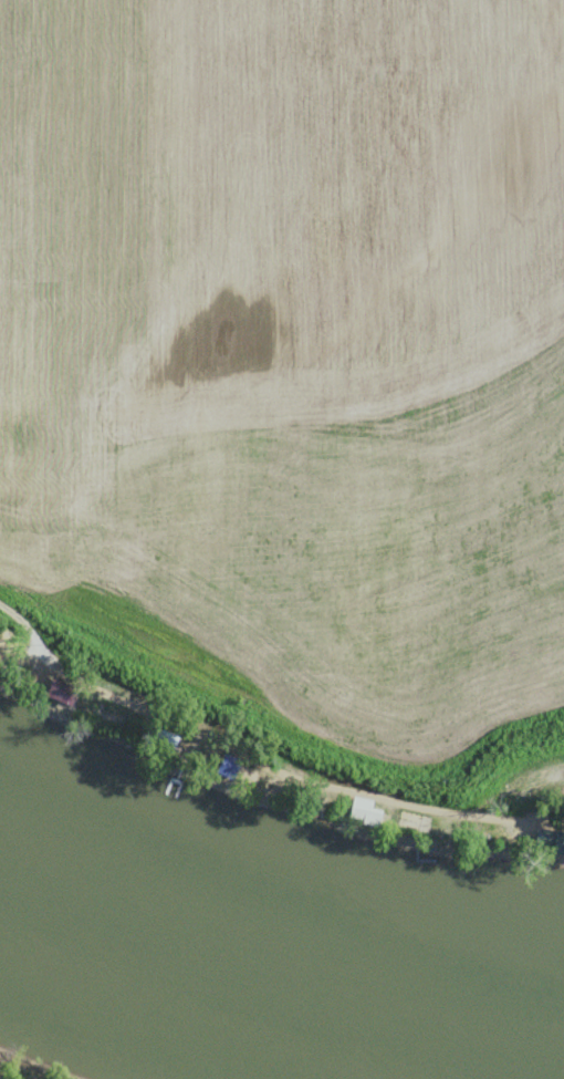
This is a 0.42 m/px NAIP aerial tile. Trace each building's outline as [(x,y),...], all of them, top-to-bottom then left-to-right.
[(56,705),(64,685),(42,677),(35,696),(56,705)] [(339,818),(360,820),(363,800),(342,797),(339,818)] [(416,836),(422,818),(392,808),(386,826),(416,836)]
